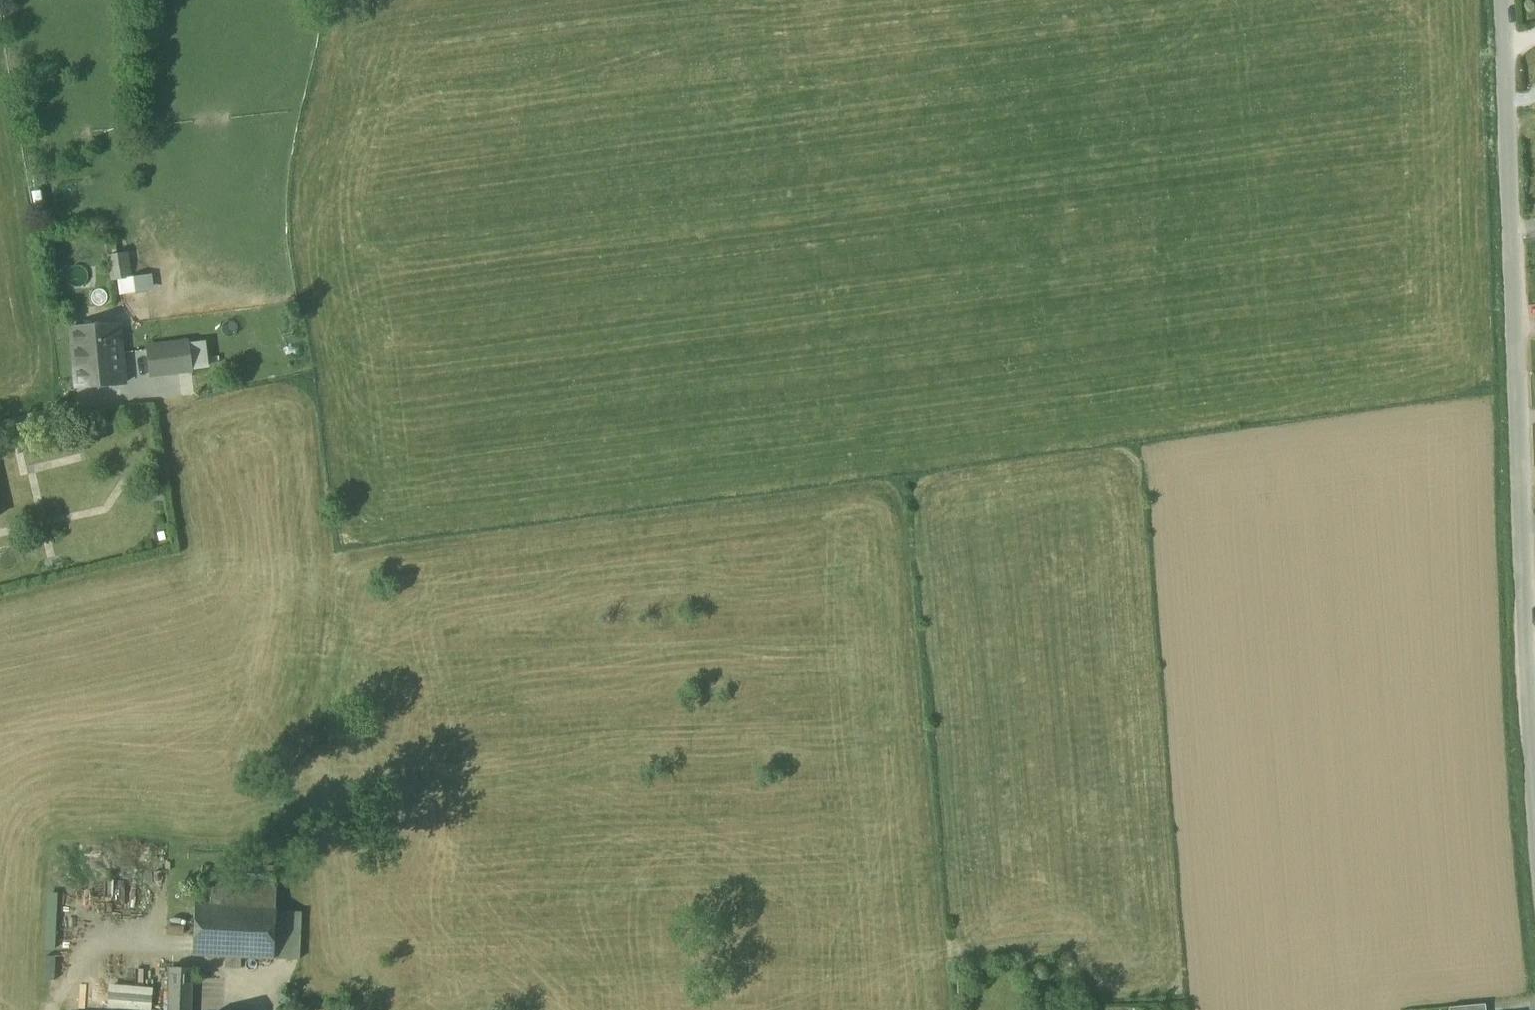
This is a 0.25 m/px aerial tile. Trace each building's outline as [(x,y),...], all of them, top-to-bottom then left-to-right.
[(133,277),(129,253),(108,257),(112,280),(120,279),(122,295),(155,290),(152,274),(133,277)] [(118,323),(72,327),(77,388),(124,384),(118,323)] [(188,344),(148,348),(151,375),(191,370),(188,344)] [(277,884),(212,880),(210,906),(275,910),(277,884)] [(210,906),(199,905),(197,959),(279,964),(280,911),(275,910),(210,906)] [(172,970),(170,1009),(196,1009),(198,974),(172,970)] [(109,983),(108,1007),(153,1008),(153,984),(109,983)]
